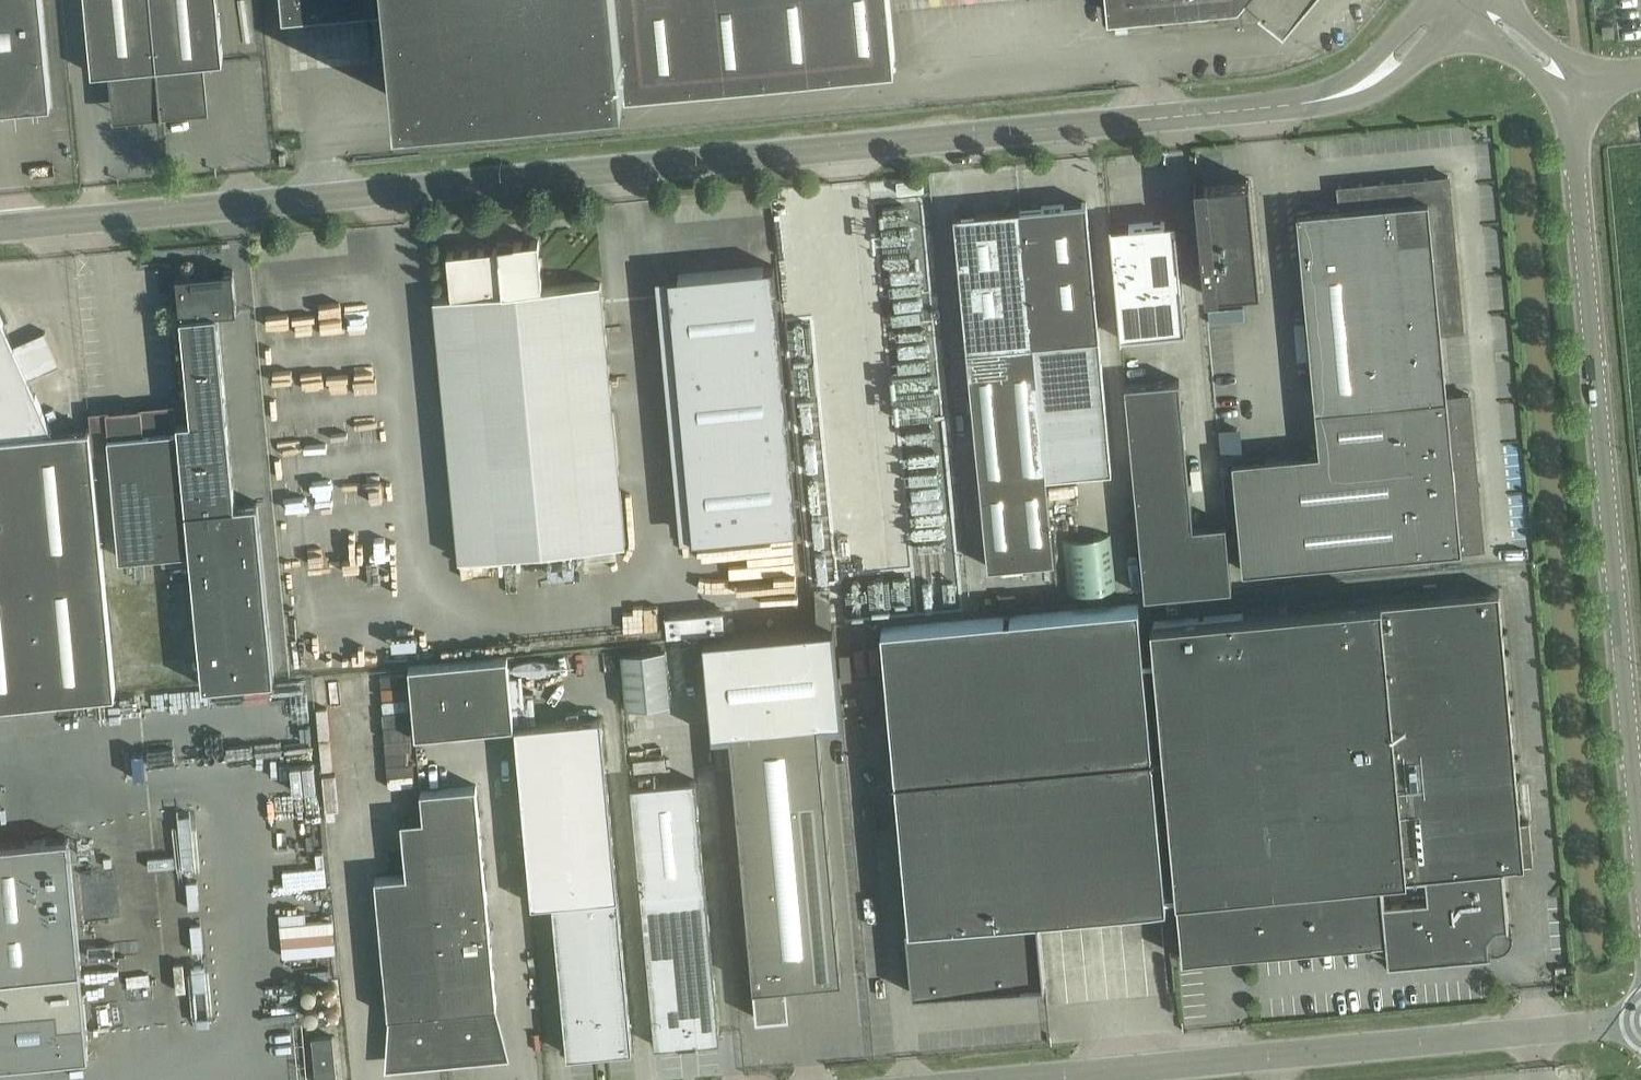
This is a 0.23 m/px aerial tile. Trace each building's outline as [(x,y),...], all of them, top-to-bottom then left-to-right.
[(49,83),(41,0),(0,0),(0,110),(51,105),(49,83)] [(92,73),(113,71),(115,93),(116,93),(139,111),(139,112),(161,110),(162,121),(164,121),(162,110),(184,108),(184,107),(203,85),(204,84),(202,62),(223,60),(221,38),(217,0),(85,0),(92,73)] [(284,10),(387,0),(284,0),(284,10)] [(395,53),(400,100),(626,79),(627,85),(896,60),(890,0),(390,0),(395,53)] [(1109,12),(1239,0),(1107,0),(1109,12)] [(1262,4),(1284,21),(1301,0),(1258,0),(1262,4)] [(1217,19),(1215,4),(1188,7),(1189,22),(1217,19)] [(1614,24),(1602,25),(1603,36),(1615,35),(1614,24)] [(1369,270),(1303,276),(1309,343),(1441,331),(1463,329),(1449,175),(1361,184),(1369,270)] [(1206,294),(1207,294),(1207,292),(1260,287),(1250,178),(1196,183),(1196,182),(1195,182),(1206,294)] [(1369,270),(1361,184),(1339,186),(1341,208),(1297,212),(1303,276),(1369,270)] [(967,349),(1033,342),(1046,475),(1112,469),(1087,201),(954,214),(967,349)] [(1122,336),(1186,330),(1176,220),(1112,225),(1112,223),(1110,223),(1121,338),(1122,338),(1122,336)] [(626,542),(603,303),(601,281),(543,287),(539,240),(515,242),(509,243),(499,246),(499,247),(448,252),(451,296),(434,297),(459,558),(626,542)] [(680,536),(793,527),(772,263),(659,272),(680,536)] [(233,269),(177,275),(179,299),(147,302),(157,397),(88,404),(92,438),(109,436),(108,435),(179,428),(190,551),(191,550),(203,685),(274,678),(257,501),(236,503),(217,311),(237,309),(233,269)] [(116,694),(90,428),(53,432),(28,378),(60,364),(45,331),(13,345),(0,315),(0,705),(116,694)] [(1447,396),(1441,331),(1309,343),(1316,408),(1382,402),(1447,396)] [(1180,379),(1124,385),(1145,596),(1232,588),(1226,523),(1193,526),(1180,379)] [(1469,394),(1447,396),(1382,402),(1389,479),(1477,470),(1469,394)] [(1382,402),(1316,408),(1320,452),(1233,460),(1243,570),(1484,547),(1477,470),(1389,479),(1382,402)] [(120,557),(190,551),(179,428),(108,435),(109,436),(120,557)] [(749,590),(795,587),(792,546),(776,547),(777,561),(727,564),(725,539),(710,540),(713,580),(748,577),(749,590)] [(1182,958),(1244,952),(1386,939),(1388,960),(1491,951),(1491,949),(1489,949),(1488,933),(1496,923),(1509,923),(1504,865),(1525,863),(1534,862),(1530,819),(1521,820),(1499,589),(1151,622),(1182,958)] [(1138,606),(880,630),(912,993),(1045,981),(1039,915),(1167,903),(1138,606)] [(705,626),(702,610),(666,616),(669,633),(690,629),(705,626)] [(713,735),(730,733),(756,1017),(756,1018),(790,1015),(790,1014),(787,982),(842,977),(818,721),(838,720),(839,723),(842,723),(834,626),(703,639),(713,735)] [(622,653),(626,707),(672,703),(666,649),(622,653)] [(416,735),(514,726),(508,656),(409,665),(416,735)] [(601,717),(514,726),(531,904),(553,902),(567,1054),(633,1048),(601,717)] [(720,1039),(718,1017),(696,779),(631,785),(641,894),(647,958),(655,1045),(720,1039)] [(476,785),(421,790),(428,872),(375,876),(388,1015),(396,1014),(393,1062),(502,1051),(490,1006),(497,1005),(476,785)] [(0,844),(0,1064),(89,1056),(68,837),(0,844)] [(333,1036),(312,1037),(316,1079),(337,1079),(333,1036)]
